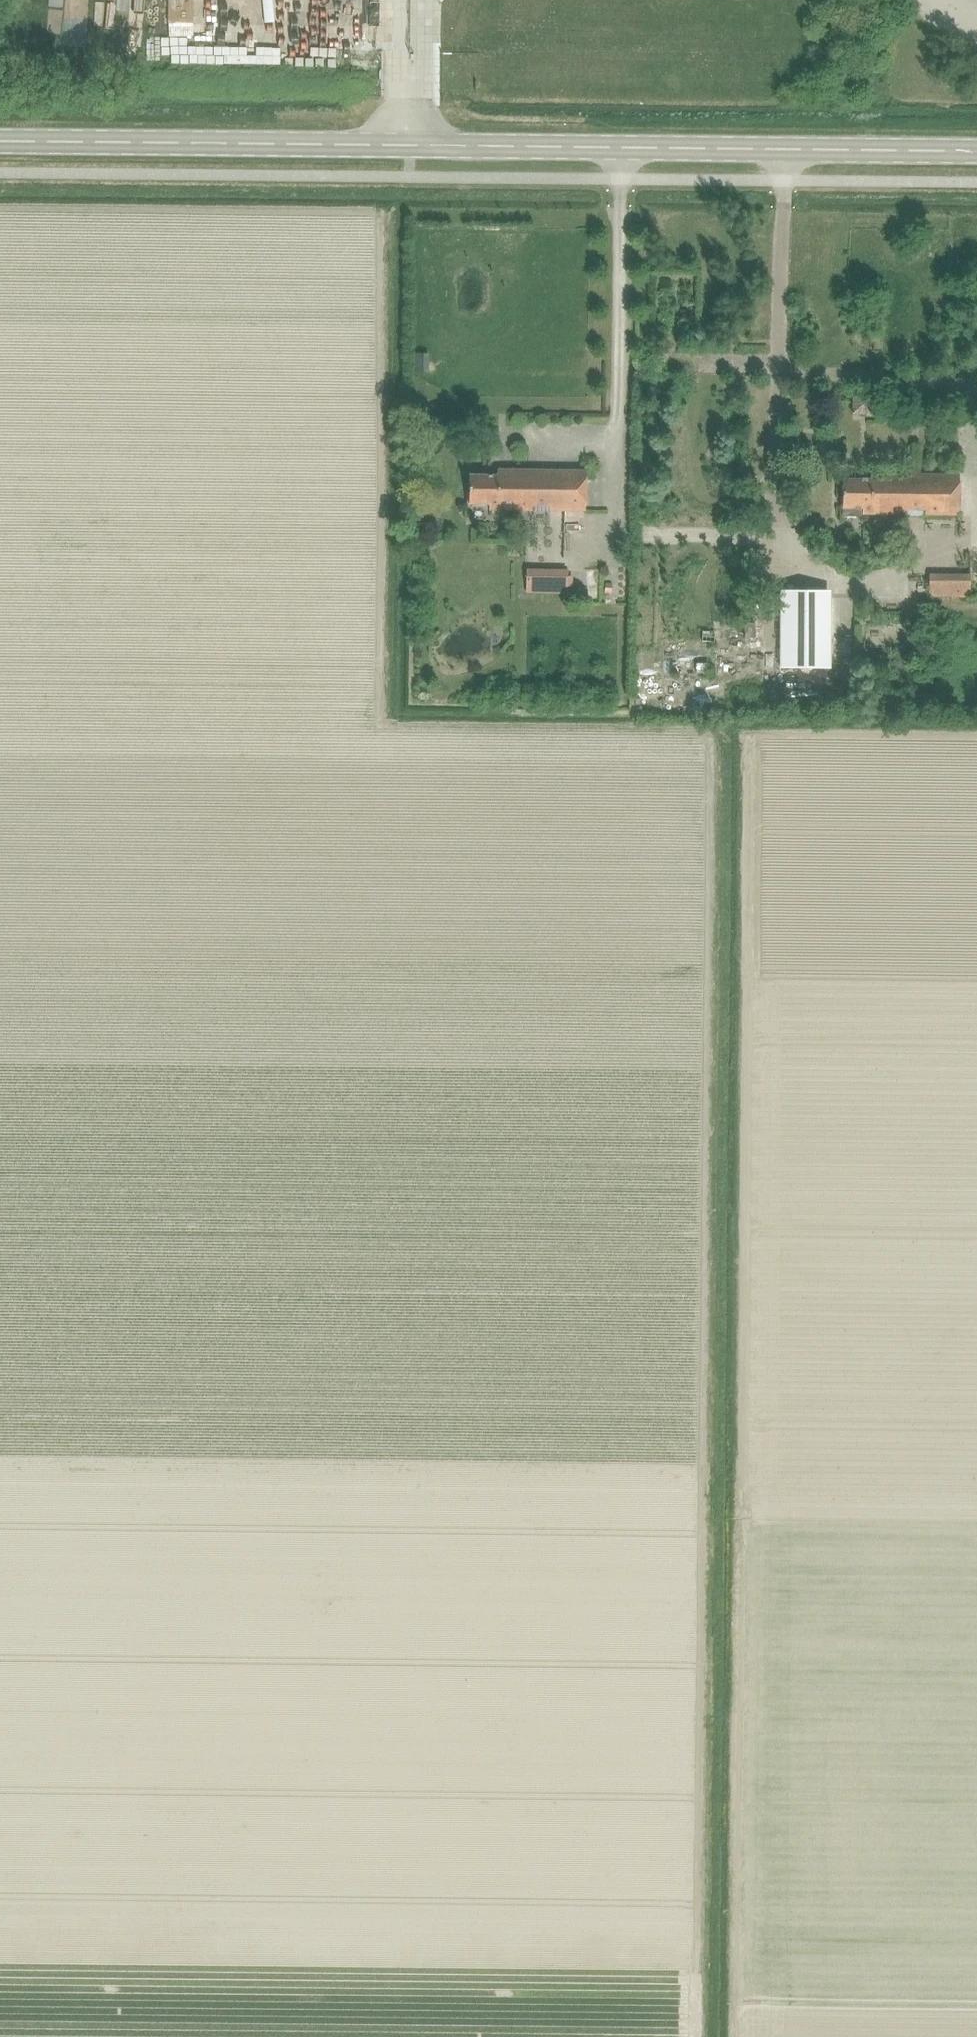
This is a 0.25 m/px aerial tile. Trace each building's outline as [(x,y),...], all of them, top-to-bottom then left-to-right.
[(578,511),(578,471),(490,470),(490,476),(498,476),(497,497),(514,497),(514,510),(578,511)] [(951,475),(862,474),(862,480),(834,480),(834,498),(832,498),(832,508),(854,509),(854,514),(951,515),(951,475)] [(498,476),(490,476),(462,475),(461,493),(460,493),(459,504),(482,504),(482,510),(514,510),(514,497),(497,497),(498,476)] [(566,593),(567,569),(526,569),(526,593),(566,593)] [(970,598),(970,575),(928,574),(928,598),(970,598)] [(829,668),(829,595),(780,594),(780,668),(829,668)] [(744,623),(744,638),(754,637),(754,623),(744,623)]
